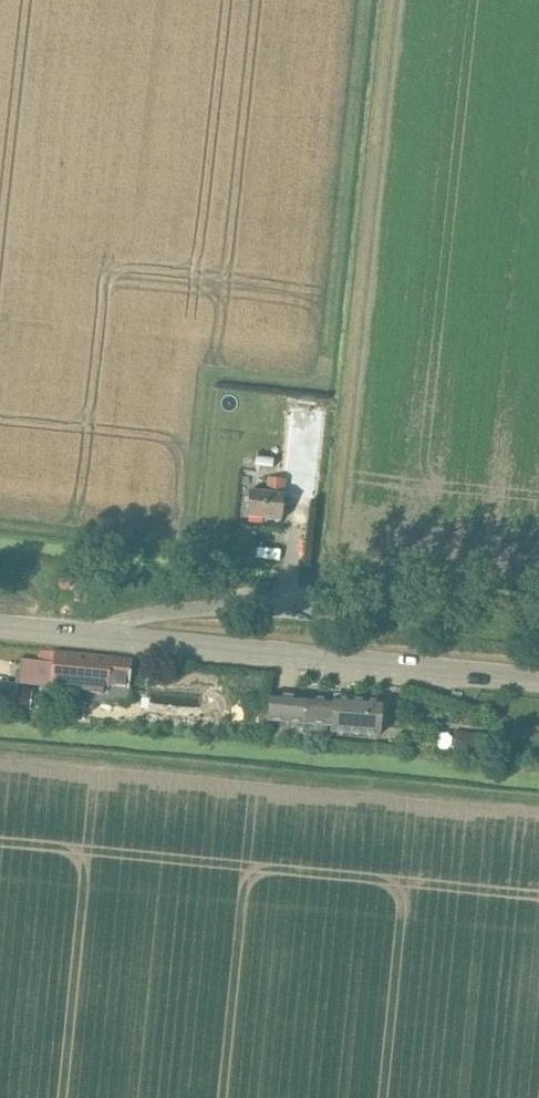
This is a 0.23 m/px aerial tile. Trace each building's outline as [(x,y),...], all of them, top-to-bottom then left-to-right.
[(286,480),(267,478),(266,493),(248,491),(245,517),(282,521),(286,480)] [(22,660),(20,684),(51,687),(50,694),(72,696),(71,708),(76,709),(92,710),(93,700),(125,703),(125,702),(126,689),(127,689),(130,660),(109,658),(54,653),(40,651),(39,662),(22,660)] [(0,687),(0,710),(14,712),(15,708),(30,710),(32,691),(0,687)] [(268,703),(266,718),(301,721),(301,718),(331,721),(330,730),(331,731),(376,735),(378,718),(379,704),(347,701),(347,698),(333,696),(333,701),(269,695),(268,703)] [(205,726),(205,723),(210,723),(211,702),(206,702),(206,701),(187,700),(185,724),(205,726)] [(264,726),(266,709),(247,707),(245,724),(264,726)] [(454,732),(453,752),(477,753),(478,733),(454,732)]
